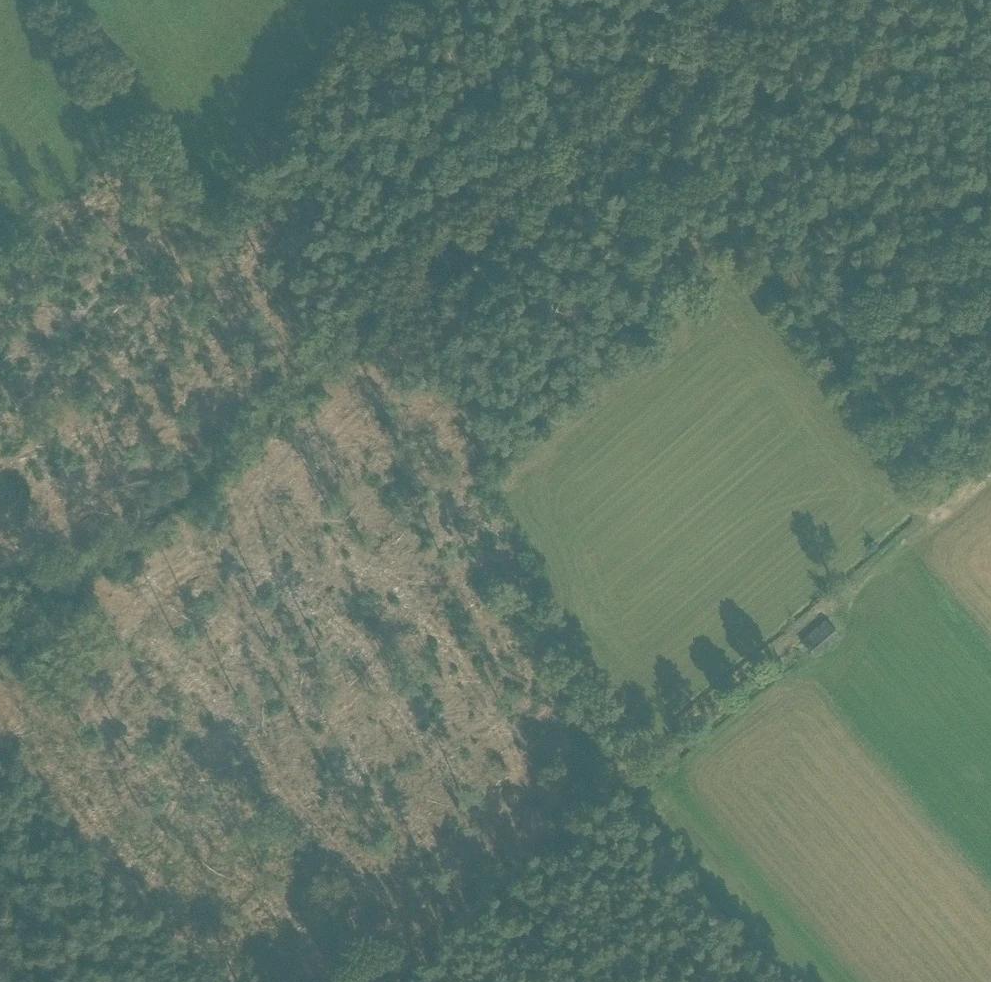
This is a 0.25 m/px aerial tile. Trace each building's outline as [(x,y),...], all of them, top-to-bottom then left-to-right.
[(801,641),(816,659),(840,637),(826,620),(801,641)]
